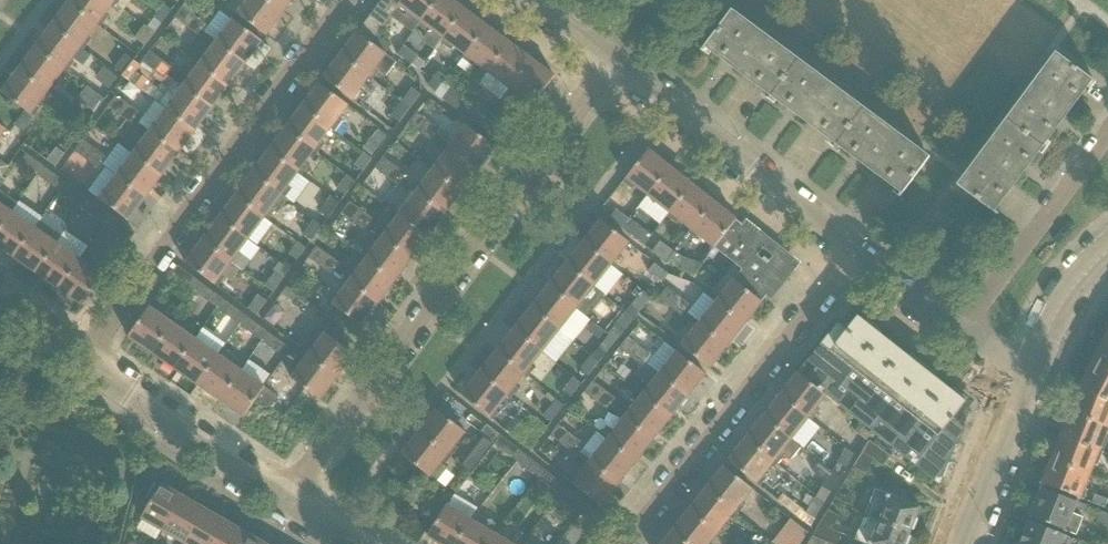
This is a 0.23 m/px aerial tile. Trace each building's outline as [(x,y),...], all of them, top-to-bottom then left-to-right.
[(69,3),(98,25),(101,27),(109,17),(105,15),(114,2),(112,0),(71,0),(69,3)] [(226,6),(237,15),(248,23),(266,37),(283,14),(264,0),(248,0),(245,4),(241,0),(231,0),(226,6)] [(283,14),(293,0),(264,0),(283,14)] [(358,33),(371,43),(378,35),(396,10),(395,9),(402,0),(382,0),(358,33)] [(422,23),(438,0),(402,0),(395,9),(396,10),(405,16),(408,13),(422,23)] [(444,39),(465,11),(451,0),(438,0),(422,23),(419,26),(428,33),(431,29),(444,39)] [(69,3),(52,26),(81,47),(85,50),(92,40),(89,37),(98,25),(69,3)] [(161,3),(152,16),(161,22),(170,10),(161,3)] [(178,15),(175,18),(186,26),(189,22),(194,15),(184,7),(178,15)] [(768,98),(768,99),(796,62),(731,14),(733,11),(732,10),(702,50),(704,51),(708,45),(773,92),(768,98)] [(453,46),(467,56),(488,28),(465,11),(444,39),(441,43),(451,50),(453,46)] [(189,22),(186,26),(197,34),(200,30),(205,23),(194,15),(189,22)] [(233,20),(216,43),(245,64),(262,42),(233,20)] [(143,24),(134,37),(144,45),(153,32),(143,24)] [(52,26),(35,48),(64,69),(68,72),(75,62),(72,60),(81,47),(52,26)] [(475,63),(489,73),(510,44),(488,28),(467,56),(464,60),(473,67),(475,63)] [(357,34),(340,56),(369,78),(369,77),(373,80),(380,72),(386,76),(387,75),(396,63),(397,62),(386,54),(371,43),(358,33),(357,34)] [(378,35),(371,43),(386,54),(387,52),(392,46),(378,35)] [(216,43),(200,65),(229,87),(245,64),(216,43)] [(495,83),(498,80),(511,89),(532,61),(510,44),(489,73),(486,77),(495,83)] [(401,48),(397,54),(412,65),(413,63),(418,56),(407,48),(406,47),(403,45),(401,48)] [(35,48),(19,71),(48,92),(51,94),(59,85),(55,82),(64,69),(35,48)] [(150,51),(142,61),(152,69),(160,58),(150,51)] [(1058,57),(1010,121),(1047,149),(1041,144),(1089,80),(1095,84),(1096,83),(1057,54),(1056,55),(1058,57)] [(116,71),(122,75),(134,60),(128,55),(116,71)] [(360,90),(369,78),(340,56),(323,79),(357,103),(364,93),(360,90)] [(160,58),(152,69),(163,77),(165,78),(172,68),(170,66),(168,65),(160,58)] [(511,89),(508,93),(518,100),(520,97),(533,106),(555,77),(532,61),(511,89)] [(833,147),(834,147),(861,110),(796,62),(768,99),(769,99),(774,93),(838,141),(833,147)] [(200,65),(183,88),(212,109),(229,87),(200,65)] [(100,77),(98,80),(109,89),(112,86),(119,76),(108,67),(102,75),(101,76),(100,77)] [(48,92),(19,71),(2,93),(25,110),(35,117),(42,107),(38,104),(48,92)] [(438,71),(427,85),(436,92),(447,77),(438,71)] [(495,83),(486,77),(478,87),(501,103),(508,93),(511,89),(498,80),(495,83)] [(319,84),(302,107),(331,129),(332,129),(336,131),(343,122),(339,119),(349,106),(319,84)] [(80,101),(79,102),(94,113),(95,111),(104,99),(89,88),(81,99),(80,101)] [(167,110),(166,110),(195,132),(212,109),(183,88),(167,110)] [(412,88),(402,102),(410,108),(421,94),(412,88)] [(444,101),(459,113),(468,101),(453,89),(444,101)] [(111,103),(108,107),(119,115),(122,111),(127,104),(116,96),(111,103)] [(154,101),(138,122),(151,132),(150,133),(178,154),(195,132),(166,110),(167,110),(154,101)] [(402,102),(391,117),(399,123),(410,108),(402,102)] [(122,111),(119,115),(130,123),(133,119),(138,112),(127,104),(122,111)] [(466,104),(459,113),(468,120),(469,119),(475,111),(466,104)] [(302,107),(286,130),(315,151),(319,154),(326,144),(323,141),(331,129),(302,107)] [(25,110),(14,125),(24,132),(35,117),(25,110)] [(861,110),(834,147),(834,148),(839,142),(903,189),(899,196),(900,197),(929,157),(928,156),(926,159),(861,110)] [(475,111),(469,119),(482,128),(488,120),(475,111)] [(416,112),(408,124),(419,132),(422,129),(428,121),(418,113),(416,112)] [(488,120),(482,128),(486,131),(496,139),(502,131),(492,123),(488,120)] [(422,129),(419,132),(431,141),(439,129),(438,128),(428,121),(422,129)] [(1047,149),(1010,121),(961,186),(959,184),(958,186),(997,215),(998,213),(992,209),(1040,145),(1046,149),(1047,149)] [(466,126),(449,149),(479,171),(495,148),(466,126)] [(378,128),(361,151),(363,152),(364,153),(372,159),(389,136),(382,131),(379,129),(378,128)] [(286,130),(269,152),(298,174),(299,173),(303,176),(310,166),(306,163),(315,151),(286,130)] [(150,133),(133,155),(162,177),(178,154),(150,133)] [(83,140),(75,151),(86,159),(94,148),(83,140)] [(48,158),(46,161),(48,162),(56,167),(65,154),(63,153),(55,148),(50,155),(48,158)] [(94,148),(86,159),(97,167),(105,156),(94,148)] [(449,149),(433,171),(462,193),(479,171),(449,149)] [(636,186),(647,195),(669,167),(648,150),(623,182),(633,190),(636,186)] [(269,152),(252,175),(289,201),(286,198),(293,188),(290,185),(298,174),(269,152)] [(20,161),(38,174),(44,166),(26,153),(20,161)] [(372,159),(364,153),(355,166),(364,172),(372,159)] [(117,177),(116,178),(145,200),(162,177),(133,155),(117,177)] [(383,156),(374,168),(386,177),(389,174),(392,169),(395,165),(384,157),(383,156)] [(389,174),(386,177),(397,185),(400,182),(400,181),(406,173),(395,165),(392,169),(389,174)] [(659,204),(670,213),(692,185),(669,167),(647,195),(649,196),(646,200),(656,208),(659,204)] [(105,168),(88,191),(100,200),(111,208),(129,221),(145,200),(116,178),(117,177),(105,168)] [(49,170),(43,178),(61,191),(66,182),(49,170)] [(433,171),(416,194),(445,215),(462,193),(433,171)] [(252,175),(236,197),(265,218),(265,217),(269,220),(276,210),(280,213),(289,201),(252,175)] [(347,175),(336,189),(344,195),(355,181),(347,175)] [(690,234),(690,235),(715,203),(692,185),(670,213),(671,213),(668,217),(678,225),(681,221),(693,230),(690,234)] [(72,187),(66,195),(83,207),(89,199),(72,187)] [(416,194),(399,216),(429,238),(445,215),(416,194)] [(330,198),(320,211),(329,217),(339,203),(331,196),(330,198)] [(236,197),(219,220),(247,241),(248,240),(252,242),(260,232),(256,229),(265,218),(236,197)] [(350,201),(341,213),(352,221),(355,218),(361,210),(351,202),(350,201)] [(702,238),(715,248),(737,220),(715,203),(690,235),(699,242),(702,238)] [(95,204),(89,212),(104,223),(110,215),(95,204)] [(11,213),(0,205),(0,229),(11,213)] [(628,218),(616,209),(609,218),(622,227),(628,218)] [(355,218),(352,221),(364,230),(372,219),(373,219),(371,217),(361,210),(355,218)] [(939,210),(931,221),(946,232),(954,221),(939,210)] [(14,258),(34,229),(11,213),(0,229),(0,249),(14,258)] [(384,236),(382,239),(412,261),(429,238),(399,216),(385,235),(384,236)] [(219,220),(203,241),(232,263),(235,265),(244,271),(261,249),(252,242),(248,240),(247,241),(219,220)] [(303,234),(311,240),(322,226),(313,220),(303,234)] [(707,258),(734,279),(758,255),(769,241),(745,222),(743,224),(737,220),(715,248),(707,258)] [(110,229),(128,243),(135,234),(117,221),(110,229)] [(602,221),(584,243),(616,268),(624,258),(619,255),(629,243),(602,221)] [(652,235),(638,224),(630,235),(644,246),(652,235)] [(14,258),(36,274),(57,244),(34,229),(14,258)] [(367,259),(365,261),(395,283),(412,261),(382,239),(367,259)] [(232,263),(203,241),(186,264),(218,288),(226,278),(223,275),(232,263)] [(660,241),(652,251),(666,262),(674,251),(660,241)] [(288,255),(296,261),(306,249),(297,242),(288,255)] [(584,243),(567,265),(593,285),(595,287),(599,290),(605,295),(606,296),(623,275),(611,266),(612,265),(584,243)] [(36,274),(59,290),(80,260),(57,244),(36,274)] [(317,246),(308,258),(320,267),(323,263),(326,259),(329,255),(318,247),(317,246)] [(323,263),(320,267),(331,274),(333,271),(334,271),(339,263),(329,255),(326,259),(323,263)] [(734,279),(734,280),(763,302),(767,296),(770,298),(788,274),(770,261),(768,263),(758,255),(734,279)] [(681,268),(680,270),(683,271),(694,275),(695,274),(702,264),(700,263),(684,258),(682,265),(681,268)] [(80,260),(59,290),(82,306),(103,277),(80,260)] [(365,261),(348,284),(378,306),(395,283),(365,261)] [(652,266),(648,272),(662,283),(663,282),(669,274),(657,265),(656,264),(655,263),(652,266)] [(567,265),(549,287),(577,309),(580,311),(581,312),(587,316),(605,295),(599,290),(595,287),(593,285),(567,265)] [(178,266),(172,275),(190,288),(196,280),(180,267),(178,266)] [(275,272),(264,287),(273,293),(284,279),(275,272)] [(734,280),(716,302),(745,325),(763,302),(734,280)] [(201,283),(195,292),(212,305),(219,296),(201,283)] [(362,328),(378,306),(348,284),(333,306),(342,313),(362,328)] [(287,287),(282,294),(293,303),(298,295),(287,287)] [(549,287),(532,309),(560,331),(573,342),(591,319),(587,316),(581,312),(580,311),(577,309),(549,287)] [(667,287),(659,299),(669,307),(670,307),(677,297),(678,296),(669,288),(668,288),(667,287)] [(642,290),(632,304),(640,311),(647,302),(651,297),(642,290)] [(258,295),(247,309),(256,316),(267,301),(258,295)] [(670,307),(669,307),(681,316),(690,305),(678,296),(677,297),(670,307)] [(223,300),(217,309),(235,322),(241,313),(223,300)] [(716,302),(699,324),(728,347),(745,325),(716,302)] [(642,312),(640,315),(656,328),(659,330),(668,319),(665,317),(649,304),(642,312)] [(330,329),(342,313),(333,306),(321,322),(330,329)] [(128,337),(152,354),(172,324),(149,308),(128,337)] [(532,309),(514,331),(542,353),(543,353),(546,356),(547,356),(556,363),(573,342),(560,331),(532,309)] [(625,312),(614,326),(616,327),(623,333),(634,319),(627,313),(625,312)] [(246,316),(240,326),(257,338),(264,329),(246,316)] [(838,323),(797,374),(825,396),(826,395),(861,423),(873,432),(940,485),(956,444),(956,443),(956,442),(956,441),(955,440),(949,435),(957,425),(958,425),(959,426),(960,426),(962,426),(963,425),(964,425),(964,424),(969,412),(962,406),(966,401),(858,316),(846,330),(838,323)] [(152,354),(175,370),(195,340),(172,324),(152,354)] [(728,347),(699,324),(682,346),(710,369),(728,347)] [(202,330),(195,340),(219,356),(226,346),(202,330)] [(514,331),(497,353),(525,375),(525,374),(529,377),(537,368),(533,365),(542,353),(514,331)] [(269,333),(262,342),(278,354),(279,354),(280,352),(284,346),(285,346),(285,345),(269,333)] [(1091,363),(1107,371),(1107,333),(1100,351),(1096,351),(1091,363)] [(326,334),(309,357),(338,379),(355,356),(326,334)] [(609,335),(595,352),(596,353),(603,359),(617,341),(610,336),(610,335),(609,335)] [(628,339),(620,349),(630,357),(634,352),(638,347),(639,345),(629,337),(628,339)] [(175,370),(198,386),(219,356),(195,340),(175,370)] [(664,342),(647,364),(659,374),(688,396),(705,374),(688,361),(676,352),(664,342)] [(634,352),(630,357),(640,365),(641,366),(650,354),(639,345),(638,347),(634,352)] [(295,346),(289,354),(300,363),(307,354),(295,346)] [(497,353),(479,375),(507,397),(508,396),(512,399),(520,389),(516,386),(525,375),(497,353)] [(198,386),(221,402),(242,372),(219,356),(198,386)] [(590,356),(579,370),(588,377),(599,363),(590,356)] [(338,379),(309,357),(292,380),(321,402),(338,379)] [(248,362),(242,372),(264,388),(271,378),(248,362)] [(1082,390),(1107,401),(1107,371),(1091,363),(1086,374),(1087,377),(1082,390)] [(242,372),(221,402),(244,418),(258,399),(271,408),(278,397),(264,388),(242,372)] [(659,374),(642,396),(671,418),(688,396),(659,374)] [(797,374),(780,396),(808,418),(812,421),(820,411),(816,407),(825,396),(797,374)] [(507,397),(479,375),(462,396),(494,422),(502,412),(498,409),(507,397)] [(573,378),(562,392),(566,395),(568,396),(571,398),(582,384),(575,379),(573,378)] [(585,392),(595,400),(603,390),(592,382),(585,392)] [(603,390),(595,400),(605,408),(613,398),(603,390)] [(1069,412),(1107,428),(1107,401),(1082,390),(1078,400),(1074,400),(1069,412)] [(548,393),(544,397),(552,403),(556,399),(548,393)] [(642,396),(625,418),(654,440),(671,418),(642,396)] [(780,396),(762,418),(790,440),(791,440),(800,448),(803,450),(820,428),(808,418),(780,396)] [(556,400),(542,416),(544,418),(546,419),(551,423),(564,406),(557,401),(556,400)] [(438,411),(420,433),(452,458),(459,449),(455,446),(465,432),(438,411)] [(1063,437),(1099,451),(1107,428),(1069,412),(1065,424),(1067,427),(1063,437)] [(625,418),(607,440),(636,463),(654,440),(625,418)] [(762,418),(746,440),(774,462),(777,465),(785,456),(791,460),(800,448),(791,440),(790,440),(762,418)] [(861,423),(854,432),(866,441),(873,432),(861,423)] [(488,426),(481,434),(495,445),(502,437),(488,426)] [(569,434),(559,426),(551,436),(561,444),(569,434)] [(534,427),(522,442),(532,450),(543,434),(534,427)] [(596,431),(580,452),(591,461),(590,462),(619,485),(636,463),(607,440),(596,431)] [(420,433),(402,456),(430,478),(436,483),(448,468),(445,466),(451,458),(420,433)] [(561,444),(571,452),(579,442),(569,434),(561,444)] [(502,437),(495,445),(511,458),(518,449),(502,437)] [(1055,447),(1051,459),(1089,475),(1099,451),(1063,437),(1059,447),(1055,447)] [(774,462),(746,440),(728,461),(761,487),(769,477),(765,474),(774,462)] [(852,469),(864,476),(873,463),(881,468),(889,457),(869,442),(852,469)] [(844,449),(837,462),(846,468),(853,454),(844,449)] [(523,453),(516,462),(533,475),(540,466),(523,453)] [(1089,475),(1051,459),(1046,471),(1048,474),(1044,484),(1080,498),(1089,475)] [(619,485),(590,462),(573,484),(602,507),(619,485)] [(819,463),(812,471),(823,480),(830,472),(819,463)] [(724,467),(706,490),(735,513),(738,515),(746,505),(743,502),(753,490),(724,467)] [(545,470),(538,479),(555,491),(562,483),(545,470)] [(830,471),(821,487),(830,492),(839,477),(830,471)] [(141,519),(163,532),(183,496),(160,483),(158,486),(154,484),(146,499),(151,502),(141,519)] [(567,487),(560,495),(577,508),(583,499),(567,487)] [(1031,518),(1051,526),(1076,536),(1083,518),(1074,514),(1076,508),(1085,512),(1087,507),(1042,489),(1036,504),(1033,505),(1032,510),(1033,512),(1031,518)] [(706,490),(688,512),(717,536),(718,534),(721,537),(729,527),(726,524),(735,513),(706,490)] [(866,515),(869,516),(911,533),(921,508),(876,490),(866,515)] [(1090,503),(1103,508),(1106,500),(1094,495),(1090,503)] [(184,543),(185,543),(205,509),(183,496),(163,532),(184,543)] [(808,510),(806,514),(814,519),(816,516),(824,503),(815,498),(809,508),(808,510)] [(436,501),(426,517),(436,522),(445,507),(436,501)] [(441,543),(457,543),(471,520),(446,505),(445,507),(436,522),(428,536),(441,543)] [(584,514),(601,528),(608,520),(590,506),(584,514)] [(227,522),(205,509),(185,543),(214,543),(227,522)] [(813,537),(830,543),(838,543),(842,533),(833,530),(841,517),(829,509),(813,537)] [(671,534),(684,543),(711,543),(717,536),(688,512),(671,534)] [(1107,527),(1107,514),(1101,512),(1096,523),(1107,527)] [(869,516),(864,528),(861,527),(856,540),(866,543),(906,543),(911,533),(869,516)] [(778,543),(801,543),(809,532),(791,517),(774,541),(778,543)] [(495,534),(471,520),(457,543),(489,543),(495,534)] [(1020,543),(1079,543),(1080,542),(1030,521),(1020,543)] [(249,534),(227,522),(214,543),(243,543),(249,534)] [(249,534),(243,543),(265,543),(249,534)] [(495,534),(489,543),(512,543),(495,534)] [(663,543),(684,543),(671,534),(663,543)]
